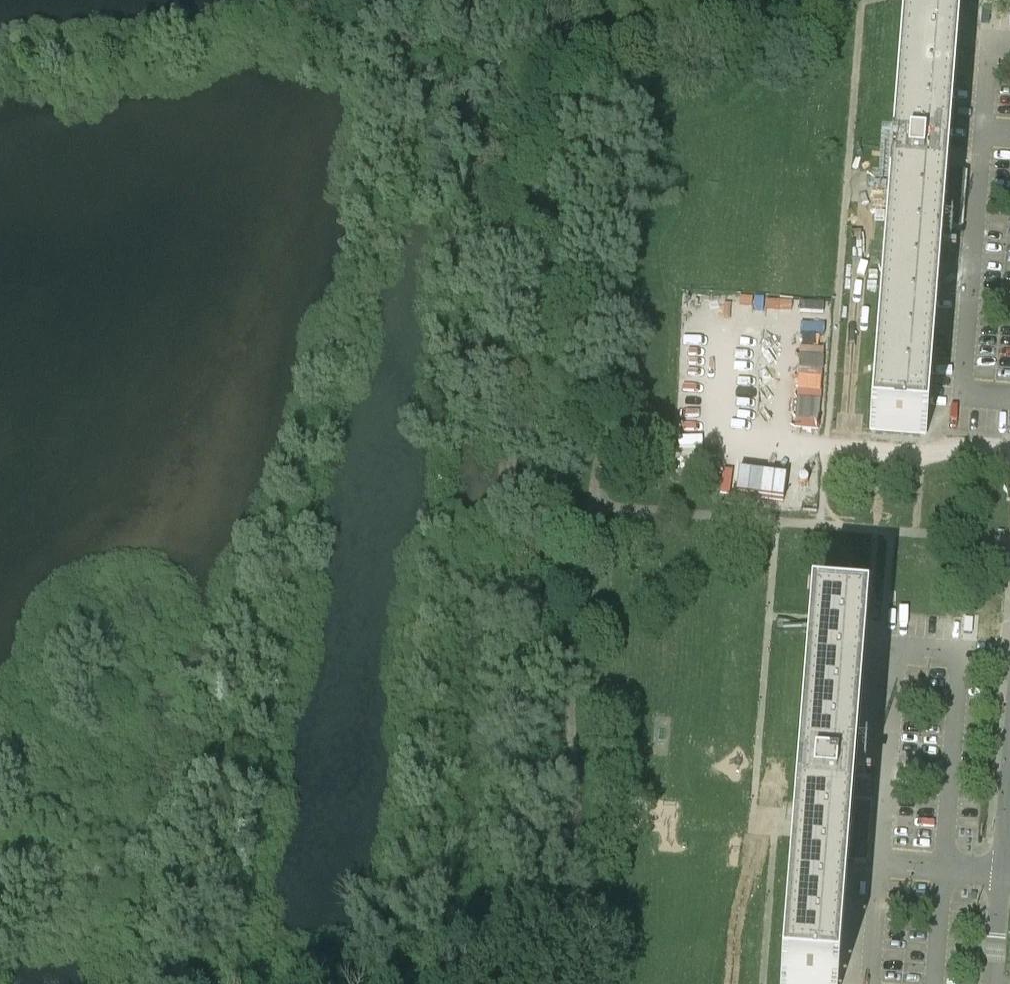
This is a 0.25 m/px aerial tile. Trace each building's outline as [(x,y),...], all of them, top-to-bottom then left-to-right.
[(875,432),(919,436),(936,228),(962,230),(966,173),(940,171),(954,0),(909,0),(875,432)] [(989,23),(990,9),(982,9),(981,23),(989,23)] [(965,619),(964,634),(972,634),(973,620),(965,619)] [(774,632),(813,635),(802,775),(796,774),(793,808),(800,809),(797,837),(791,837),(790,843),(797,843),(786,983),(831,983),(840,862),(866,864),(870,808),(844,806),(858,632),(802,628),(802,623),(775,621),(774,632)]
